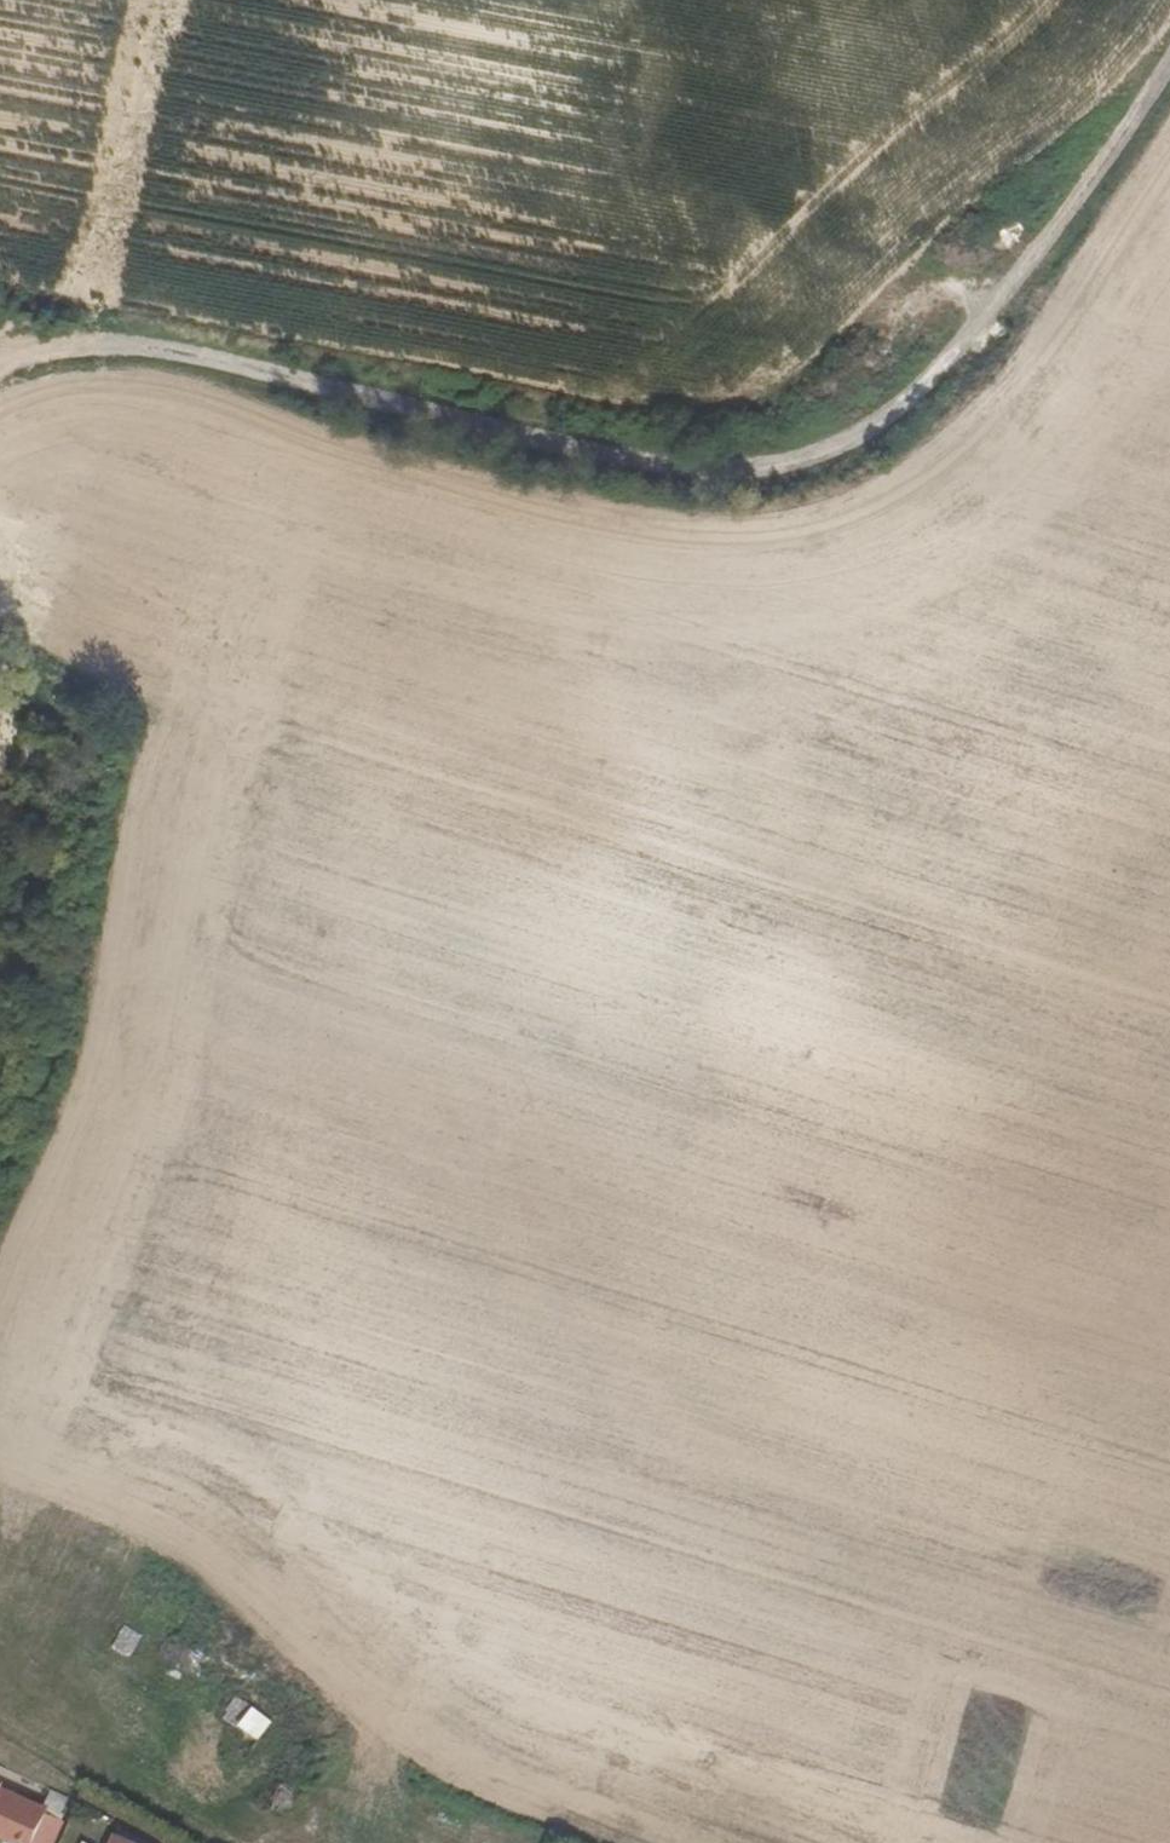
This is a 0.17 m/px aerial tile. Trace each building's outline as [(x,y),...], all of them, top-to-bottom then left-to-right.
[(55,1827),(36,1818),(28,1835),(0,1822),(0,1842),(48,1842),(55,1827)] [(116,1833),(111,1842),(136,1842),(116,1833)]
